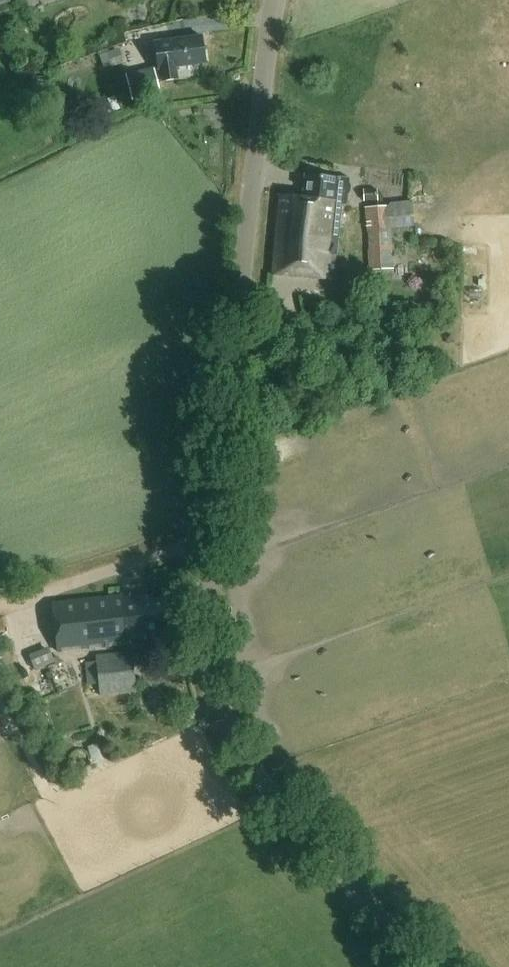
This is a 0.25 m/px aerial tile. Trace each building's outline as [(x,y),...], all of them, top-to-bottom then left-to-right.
[(178,79),(177,70),(208,66),(204,37),(154,44),(158,71),(160,71),(162,82),(178,79)] [(117,65),(113,52),(99,56),(103,69),(117,65)] [(161,94),(154,67),(140,71),(146,97),(161,94)] [(349,202),(351,179),(308,175),(306,198),(277,195),(269,273),(333,279),(341,201),(349,202)] [(377,189),(363,189),(364,201),(378,201),(377,189)] [(368,272),(394,270),(390,228),(414,227),(412,201),(390,203),(387,207),(365,208),(368,272)] [(343,322),(352,319),(346,304),(337,308),(343,322)] [(145,635),(170,633),(167,599),(150,600),(149,596),(131,598),(131,595),(54,601),(58,649),(132,643),(132,640),(145,639),(145,635)] [(48,647),(29,655),(35,671),(54,663),(48,647)] [(86,663),(88,685),(99,684),(100,696),(137,693),(134,665),(145,664),(144,653),(129,655),(128,652),(97,655),(97,662),(86,663)]
